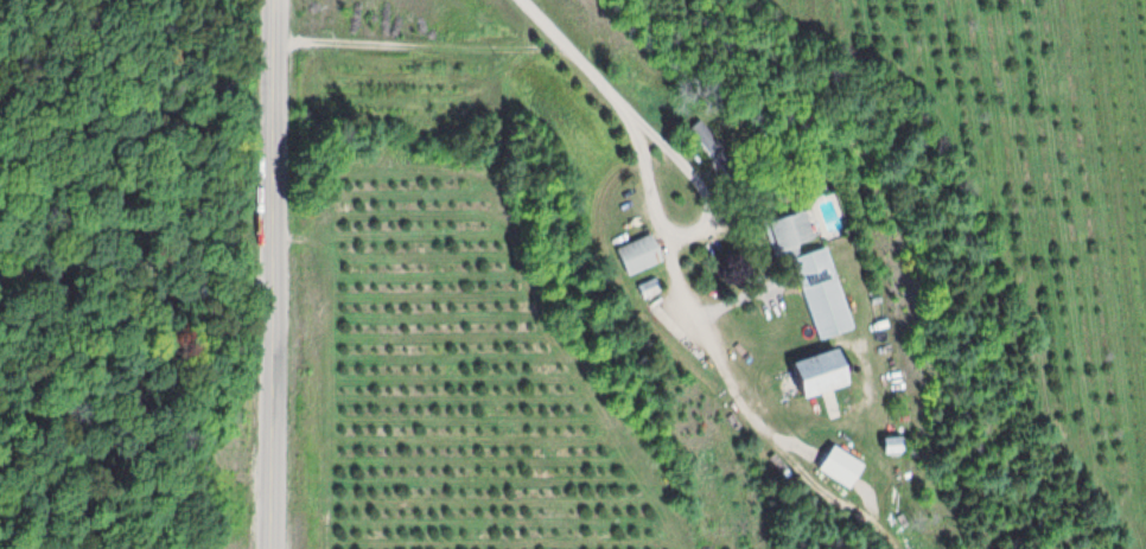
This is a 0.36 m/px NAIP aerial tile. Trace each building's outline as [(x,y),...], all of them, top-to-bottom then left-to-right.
[(713,142),(693,121),(682,131),(703,152),(713,142)] [(825,246),(795,254),(792,243),(805,239),(797,211),(759,221),(768,258),(785,253),(809,341),(848,331),(825,246)] [(609,248),(617,276),(653,266),(645,237),(609,248)] [(634,300),(653,295),(650,282),(632,286),(634,300)] [(777,363),(786,400),(834,387),(825,351),(777,363)] [(874,439),(874,455),(897,455),(897,439),(874,439)] [(858,466),(821,446),(808,471),(844,490),(858,466)]
